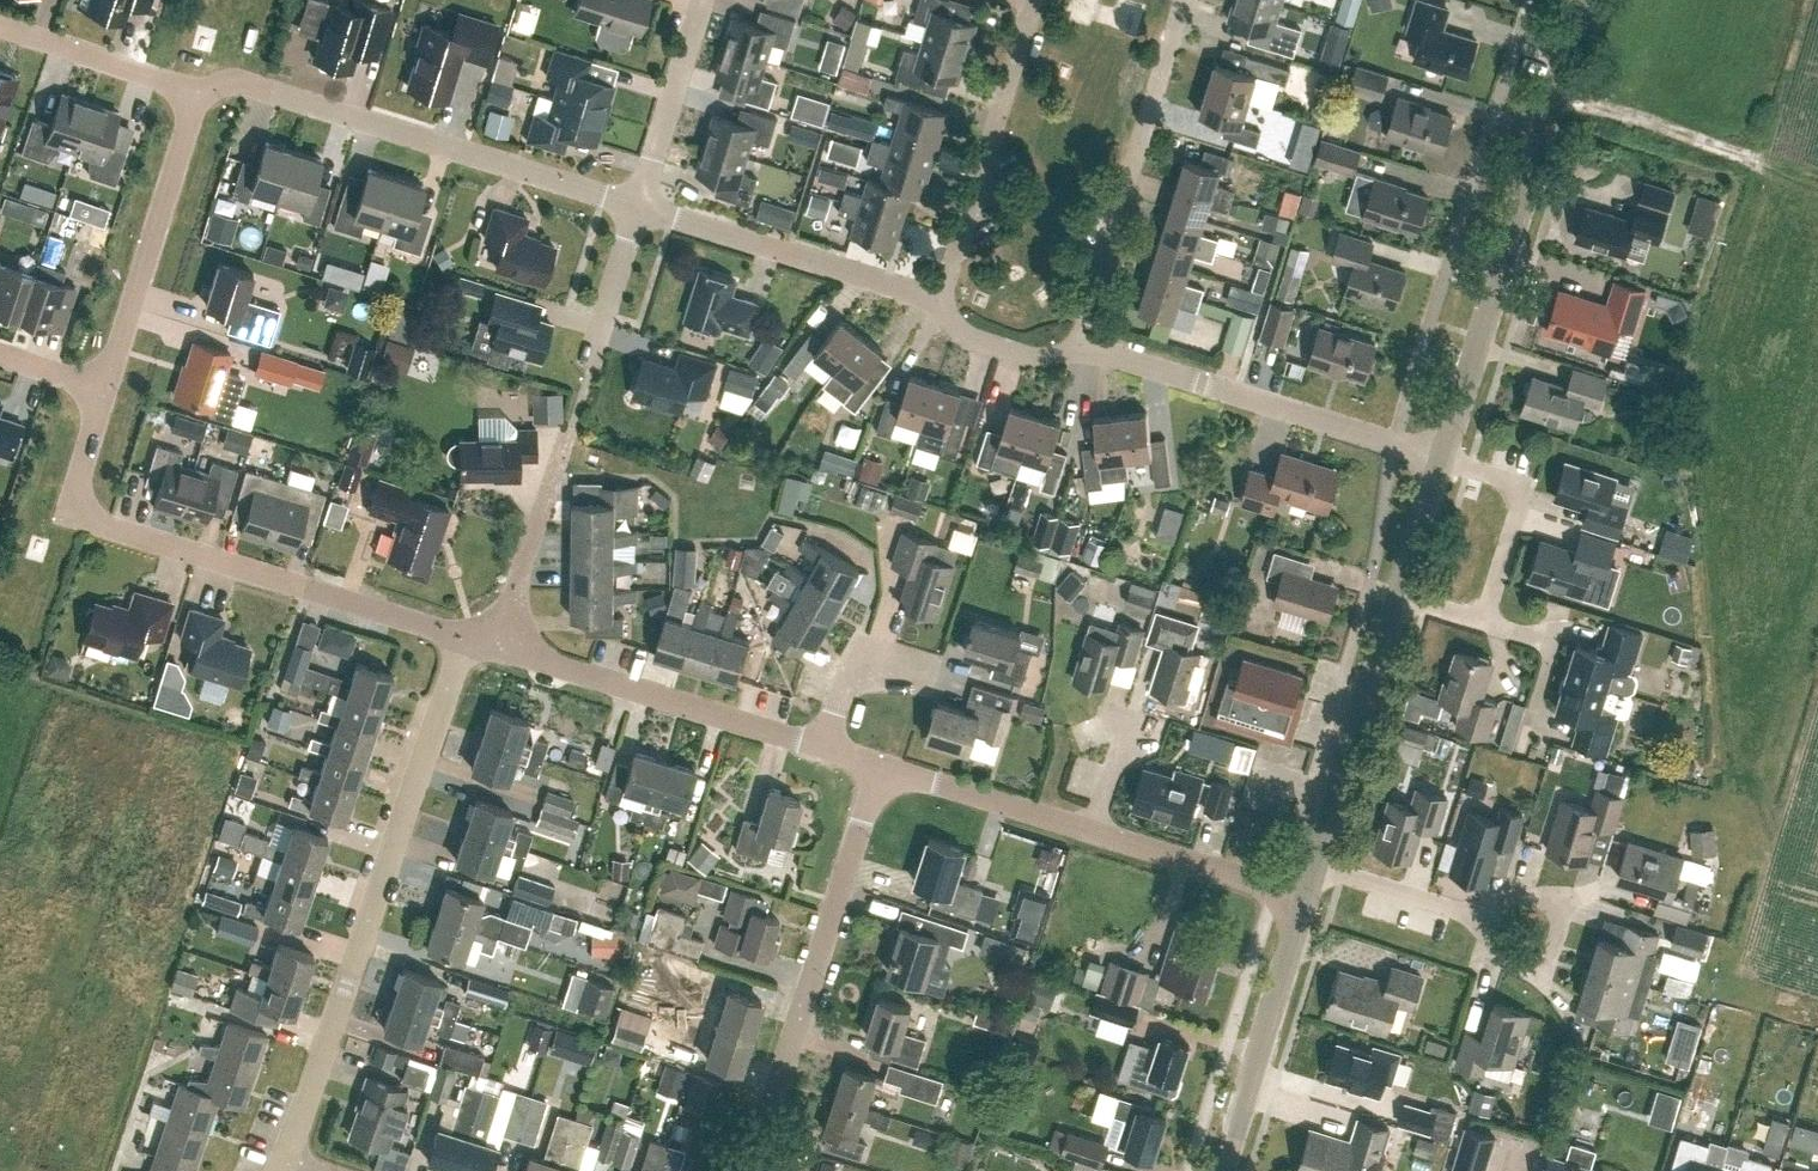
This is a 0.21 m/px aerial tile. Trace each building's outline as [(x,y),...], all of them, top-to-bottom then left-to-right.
[(129,2),(147,8),(150,0),(81,0),(79,6),(123,20),(129,2)] [(357,49),(376,54),(382,35),(391,8),(366,0),(356,0),(353,9),(332,2),(315,57),(321,58),(320,61),(321,64),(330,67),(332,65),(333,62),(351,68),(357,49)] [(649,0),(575,0),(572,10),(601,19),(597,35),(599,41),(622,47),(627,45),(632,29),(640,31),(649,0)] [(768,4),(799,13),(804,0),(769,0),(768,4)] [(925,38),(968,51),(976,23),(946,14),(951,0),(920,0),(914,20),(911,19),(906,33),(925,38)] [(1115,25),(1132,25),(1132,0),(1114,0),(1115,25)] [(1276,18),(1281,4),(1269,0),(1235,0),(1229,19),(1259,28),(1255,42),(1296,55),(1304,27),(1276,18)] [(1335,18),(1353,24),(1361,0),(1341,0),(1335,18)] [(1477,39),(1442,28),(1449,8),(1423,0),(1418,0),(1409,30),(1422,34),(1414,58),(1466,74),(1477,39)] [(837,21),(846,28),(857,12),(848,6),(837,21)] [(726,46),(767,59),(772,42),(788,47),(796,19),(769,11),(764,26),(735,17),(726,46)] [(486,61),(497,24),(459,12),(453,32),(424,23),(417,47),(420,48),(408,86),(448,98),(462,53),(486,61)] [(1331,26),(1320,62),(1339,68),(1349,32),(1331,26)] [(858,68),(867,40),(852,36),(844,64),(858,68)] [(959,80),(968,51),(925,38),(920,53),(905,48),(897,76),(924,85),(929,71),(959,80)] [(762,76),(767,59),(726,46),(717,75),(746,84),(742,98),(769,106),(777,80),(762,76)] [(554,97),(607,113),(611,101),(608,100),(613,83),(587,75),(592,59),(554,47),(546,74),(560,78),(554,97)] [(1208,87),(1249,99),(1257,74),(1286,83),(1290,69),(1247,55),(1242,69),(1216,61),(1208,87)] [(1382,98),(1389,74),(1356,63),(1349,87),(1382,98)] [(867,91),(872,76),(843,68),(839,83),(867,91)] [(1,145),(3,139),(1,138),(5,127),(0,125),(17,77),(0,71),(0,144),(1,145)] [(1320,112),(1329,84),(1321,81),(1312,109),(1320,112)] [(1241,124),(1249,99),(1208,87),(1200,112),(1227,120),(1222,135),(1257,145),(1261,130),(1241,124)] [(507,105),(510,95),(488,88),(485,99),(507,105)] [(75,149),(91,101),(63,92),(52,124),(34,118),(22,151),(48,160),(61,145),(75,149)] [(897,127),(940,140),(949,112),(887,93),(884,105),(902,111),(897,127)] [(1442,151),(1453,116),(1419,105),(1420,103),(1399,96),(1387,134),(1442,151)] [(603,126),(607,113),(554,97),(548,116),(535,112),(526,139),(564,150),(569,134),(595,142),(601,125),(603,126)] [(91,101),(75,149),(89,154),(90,174),(116,182),(127,149),(109,143),(120,111),(91,101)] [(826,114),(795,104),(792,115),(823,124),(826,114)] [(706,143),(747,155),(753,139),(770,144),(778,118),(751,109),(746,124),(715,114),(706,143)] [(485,129),(503,134),(507,119),(489,113),(485,129)] [(874,138),(879,121),(853,113),(852,116),(847,131),(873,139),(874,138)] [(816,146),(821,130),(793,122),(789,137),(816,146)] [(932,168),(940,140),(897,127),(892,144),(874,138),(873,139),(870,149),(932,168)] [(1353,173),(1360,149),(1321,137),(1314,161),(1353,173)] [(280,196),(294,149),(266,141),(259,164),(244,159),(232,195),(249,200),(252,187),(280,196)] [(742,172),(747,155),(706,143),(697,172),(727,181),(722,195),(750,203),(758,177),(742,172)] [(294,149),(280,196),(307,204),(303,217),(319,222),(330,186),(315,181),(322,158),(294,149)] [(923,196),(932,168),(870,149),(867,160),(885,165),(880,181),(880,182),(912,191),(912,192),(923,196)] [(1202,163),(1186,158),(1178,184),(1232,200),(1235,189),(1216,183),(1220,170),(1230,173),(1234,158),(1206,150),(1202,163)] [(382,223),(397,176),(369,167),(360,197),(344,192),(334,225),(361,234),(366,218),(382,223)] [(397,176),(382,223),(398,227),(393,243),(421,252),(431,219),(415,214),(425,185),(397,176)] [(1418,230),(1428,196),(1397,186),(1398,184),(1376,177),(1364,214),(1418,230)] [(880,182),(880,181),(869,178),(864,195),(845,189),(842,200),(903,219),(912,192),(912,191),(880,182)] [(1658,240),(1674,190),(1646,182),(1634,220),(1587,206),(1577,238),(1625,253),(1632,232),(1658,240)] [(1228,211),(1232,200),(1178,184),(1170,208),(1205,219),(1209,205),(1228,211)] [(1276,208),(1292,213),(1299,190),(1282,185),(1276,208)] [(42,187),(38,201),(51,206),(56,191),(42,187)] [(1696,190),(1685,227),(1709,234),(1720,197),(1696,190)] [(813,192),(807,212),(821,216),(827,196),(813,192)] [(894,247),(903,219),(842,200),(839,211),(857,217),(852,234),(894,247)] [(109,208),(91,202),(85,219),(103,225),(109,208)] [(32,204),(27,219),(43,224),(48,210),(32,204)] [(797,209),(781,204),(776,222),(792,227),(797,209)] [(544,281),(549,263),(553,261),(556,251),(554,247),(555,245),(538,240),(539,238),(523,233),(528,217),(495,207),(485,237),(503,243),(496,266),(544,281)] [(1200,233),(1205,219),(1170,208),(1163,233),(1216,250),(1220,239),(1200,233)] [(212,215),(205,234),(229,242),(236,222),(212,215)] [(93,223),(87,243),(103,248),(110,229),(109,228),(93,223)] [(1274,225),(1270,238),(1285,242),(1289,230),(1274,225)] [(1395,305),(1405,271),(1368,259),(1373,242),(1341,232),(1333,258),(1355,265),(1347,291),(1395,305)] [(1213,261),(1216,250),(1163,233),(1155,258),(1189,268),(1194,255),(1213,261)] [(1256,253),(1276,258),(1280,242),(1260,237),(1256,253)] [(444,246),(433,252),(441,266),(452,260),(444,246)] [(296,264),(309,268),(313,255),(299,251),(296,264)] [(1155,258),(1147,283),(1201,299),(1205,288),(1185,282),(1189,268),(1155,258)] [(359,285),(363,272),(327,260),(323,274),(359,285)] [(20,315),(34,272),(0,261),(0,308),(20,315)] [(38,261),(34,272),(20,315),(62,329),(76,286),(62,282),(66,270),(38,261)] [(270,342),(280,309),(246,298),(254,272),(219,262),(206,303),(233,312),(228,329),(270,342)] [(750,332),(759,302),(732,293),(736,280),(701,269),(686,317),(721,328),(723,324),(750,332)] [(1294,300),(1302,275),(1284,270),(1277,295),(1294,300)] [(480,296),(484,282),(459,274),(455,288),(480,296)] [(1269,280),(1254,275),(1250,287),(1266,291),(1269,280)] [(1634,328),(1646,289),(1616,280),(1609,304),(1561,290),(1548,331),(1590,344),(1589,346),(1610,352),(1619,324),(1634,328)] [(341,308),(347,287),(327,281),(321,302),(341,308)] [(1198,310),(1201,299),(1147,283),(1140,308),(1174,319),(1178,304),(1198,310)] [(1234,303),(1257,310),(1262,292),(1240,285),(1234,303)] [(497,290),(487,321),(498,324),(492,344),(541,359),(552,322),(536,318),(540,304),(524,299),(497,290)] [(1283,342),(1294,308),(1273,302),(1262,336),(1283,342)] [(397,304),(388,332),(412,340),(422,312),(397,304)] [(1241,353),(1252,316),(1233,310),(1222,347),(1241,353)] [(836,368),(862,334),(841,318),(824,340),(812,331),(784,367),(797,377),(815,352),(836,368)] [(1365,377),(1376,343),(1321,326),(1309,362),(1334,370),(1335,368),(1365,377)] [(765,370),(781,344),(762,332),(746,359),(765,370)] [(862,334),(836,368),(825,383),(846,399),(844,401),(856,411),(878,382),(866,373),(883,351),(862,334)] [(411,347),(387,338),(379,361),(403,369),(411,347)] [(366,374),(375,346),(356,340),(348,368),(366,374)] [(180,378),(178,387),(179,391),(178,396),(214,407),(217,398),(236,404),(245,377),(225,371),(231,353),(195,341),(184,376),(180,378)] [(290,384),(297,360),(261,348),(253,373),(290,384)] [(707,394),(717,362),(682,352),(677,368),(645,358),(634,394),(682,409),(689,388),(707,394)] [(758,375),(731,366),(724,387),(752,395),(758,375)] [(1599,404),(1607,379),(1575,369),(1569,387),(1534,376),(1523,410),(1574,426),(1583,399),(1599,404)] [(781,395),(789,383),(775,373),(766,385),(781,395)] [(923,424),(936,383),(910,375),(902,401),(888,397),(877,431),(904,440),(910,420),(923,424)] [(936,383),(923,424),(924,424),(917,444),(957,456),(967,421),(953,417),(961,391),(936,383)] [(767,410),(778,395),(766,386),(755,401),(767,410)] [(530,416),(559,416),(559,388),(530,388),(530,416)] [(988,428),(977,463),(992,467),(991,468),(1017,476),(1036,414),(1011,406),(1002,432),(988,428)] [(1126,457),(1127,457),(1152,454),(1156,484),(1171,482),(1166,437),(1151,439),(1147,411),(1121,414),(1126,457)] [(1036,414),(1017,476),(1042,484),(1040,487),(1055,492),(1067,453),(1053,448),(1061,422),(1036,414)] [(1129,477),(1127,457),(1126,457),(1121,414),(1094,418),(1098,445),(1083,447),(1088,488),(1103,486),(1102,480),(1129,477)] [(23,423),(0,416),(0,451),(12,455),(23,423)] [(205,423),(191,419),(187,433),(201,437),(205,423)] [(721,425),(712,438),(723,444),(731,431),(721,425)] [(356,427),(346,456),(367,463),(376,434),(356,427)] [(519,437),(461,438),(461,440),(456,440),(451,444),(448,449),(448,454),(451,459),(456,462),(461,462),(461,477),(496,476),(496,479),(520,478),(520,457),(537,457),(537,427),(519,428),(519,437)] [(227,446),(246,452),(251,434),(232,428),(227,446)] [(270,463),(277,441),(254,434),(247,456),(270,463)] [(180,513),(194,467),(179,463),(183,451),(158,443),(149,472),(162,476),(154,505),(180,513)] [(1338,477),(1340,469),(1316,462),(1283,452),(1275,476),(1252,469),(1242,501),(1274,511),(1279,494),(1328,509),(1338,477)] [(841,454),(835,471),(851,476),(856,459),(841,454)] [(877,482),(884,461),(865,455),(859,476),(877,482)] [(194,467),(180,513),(207,521),(215,493),(229,497),(238,468),(212,460),(209,472),(194,467)] [(1618,534),(1627,504),(1609,498),(1616,477),(1567,462),(1556,497),(1591,508),(1586,524),(1618,534)] [(341,479),(357,485),(363,469),(346,463),(341,479)] [(269,538),(286,480),(247,468),(238,496),(251,500),(242,532),(258,537),(258,534),(269,538)] [(795,513),(803,479),(788,475),(780,509),(795,513)] [(931,481),(913,475),(911,480),(905,479),(901,492),(924,500),(931,481)] [(441,533),(449,509),(410,496),(413,489),(380,478),(370,510),(389,516),(392,510),(403,513),(390,554),(406,559),(403,569),(427,577),(431,563),(428,562),(439,532),(441,533)] [(286,480),(269,538),(279,541),(278,543),(294,548),(304,517),(317,520),(326,492),(286,480)] [(616,530),(616,512),(639,513),(639,485),(601,484),(600,501),(574,500),(574,530),(616,530)] [(917,518),(923,500),(896,492),(890,509),(917,518)] [(328,495),(320,516),(337,522),(345,501),(328,495)] [(1211,508),(1226,512),(1230,500),(1216,495),(1211,508)] [(1165,504),(1156,537),(1174,542),(1183,508),(1165,504)] [(1059,517),(1041,511),(1033,539),(1050,544),(1059,517)] [(1079,523),(1059,517),(1050,544),(1070,551),(1079,523)] [(771,525),(762,542),(774,549),(784,532),(771,525)] [(615,559),(615,558),(616,541),(638,542),(639,530),(616,530),(574,530),(573,558),(615,559)] [(938,616),(954,563),(933,556),(938,542),(904,531),(895,560),(914,566),(901,604),(938,616)] [(1605,575),(1616,543),(1581,532),(1575,551),(1542,540),(1531,577),(1583,593),(1590,571),(1605,575)] [(1694,536),(1681,532),(1673,556),(1686,561),(1694,536)] [(667,533),(651,533),(651,542),(667,543),(667,533)] [(810,574),(847,595),(861,569),(805,537),(799,547),(819,558),(810,573),(810,574)] [(1087,541),(1082,557),(1099,563),(1105,548),(1087,541)] [(1054,580),(1058,567),(1062,557),(1022,544),(1014,568),(1054,580)] [(738,565),(743,548),(731,545),(726,562),(738,565)] [(679,547),(678,558),(677,582),(696,584),(699,549),(679,547)] [(765,560),(745,550),(740,568),(756,576),(765,560)] [(1328,619),(1338,586),(1301,574),(1305,559),(1275,550),(1267,576),(1281,581),(1274,602),(1328,619)] [(615,588),(615,587),(615,570),(638,570),(638,559),(615,558),(615,559),(573,558),(573,587),(615,588)] [(810,574),(810,573),(791,562),(785,572),(805,583),(796,598),(796,599),(832,620),(847,595),(810,574)] [(1067,569),(1057,587),(1070,595),(1081,577),(1067,569)] [(695,623),(694,622),(698,611),(688,608),(694,588),(676,583),(655,654),(683,663),(695,623)] [(615,588),(573,587),(572,616),(587,617),(586,633),(625,634),(625,616),(615,616),(615,599),(637,599),(638,587),(615,587),(615,588)] [(796,599),(796,598),(777,587),(771,597),(790,608),(774,636),(776,640),(800,653),(808,639),(818,645),(832,620),(796,599)] [(1149,610),(1154,595),(1129,587),(1125,602),(1149,610)] [(162,636),(173,602),(136,591),(131,609),(115,604),(114,607),(96,601),(95,606),(90,606),(87,610),(86,614),(86,619),(90,621),(85,637),(136,653),(143,628),(161,633),(161,635),(162,636)] [(654,613),(668,608),(662,591),(648,596),(654,613)] [(740,610),(744,597),(734,594),(730,607),(740,610)] [(723,631),(722,631),(705,626),(712,604),(701,601),(698,611),(694,622),(695,623),(683,663),(710,671),(723,631)] [(239,682),(250,646),(233,641),(233,639),(219,634),(224,618),(191,608),(182,638),(199,643),(191,667),(239,682)] [(723,631),(710,671),(738,680),(751,639),(733,634),(740,612),(729,609),(722,631),(723,631)] [(1186,698),(1201,652),(1190,648),(1198,624),(1158,612),(1149,640),(1165,645),(1153,685),(1158,687),(1157,689),(1186,698)] [(1023,683),(1033,650),(1017,645),(1021,632),(975,618),(966,650),(996,659),(991,674),(1023,683)] [(346,654),(353,629),(317,619),(310,644),(346,654)] [(1143,629),(1121,622),(1119,629),(1092,620),(1074,678),(1108,688),(1117,656),(1134,661),(1143,629)] [(1568,675),(1606,687),(1633,695),(1637,693),(1641,680),(1639,675),(1631,673),(1643,634),(1611,624),(1604,645),(1599,643),(1597,649),(1578,643),(1568,675)] [(348,690),(384,702),(394,673),(358,661),(350,684),(304,669),(312,646),(296,641),(285,674),(301,680),(301,679),(328,688),(328,689),(346,695),(348,690)] [(1691,647),(1675,643),(1671,657),(1687,661),(1691,647)] [(1481,699),(1492,662),(1458,651),(1452,671),(1450,671),(1441,699),(1464,706),(1458,727),(1487,736),(1497,704),(1481,699)] [(1298,692),(1303,675),(1245,658),(1238,681),(1229,678),(1216,720),(1263,734),(1291,742),(1305,695),(1304,694),(1298,692)] [(154,702),(186,712),(189,702),(182,691),(178,689),(182,675),(176,663),(167,661),(154,702)] [(1633,695),(1606,687),(1568,675),(1558,707),(1574,712),(1574,715),(1576,719),(1581,721),(1574,742),(1606,752),(1619,712),(1627,715),(1631,712),(1635,700),(1633,695)] [(1001,741),(1011,709),(1015,695),(975,683),(967,710),(939,702),(928,736),(970,749),(975,731),(988,735),(988,737),(1001,741)] [(1419,719),(1427,693),(1413,689),(1411,688),(1403,714),(1406,715),(1419,719)] [(374,731),(384,702),(348,690),(346,695),(340,713),(322,707),(318,717),(337,723),(338,719),(374,731)] [(1021,697),(1017,713),(1038,718),(1042,703),(1021,697)] [(1507,723),(1519,727),(1526,704),(1514,700),(1507,723)] [(288,708),(273,703),(267,722),(282,727),(288,708)] [(529,719),(492,706),(482,736),(543,757),(549,741),(535,736),(532,745),(521,741),(529,719)] [(1423,746),(1428,731),(1405,724),(1406,721),(1395,718),(1386,746),(1397,749),(1399,740),(1423,746)] [(365,759),(374,731),(338,719),(337,723),(331,741),(312,735),(309,746),(327,752),(329,747),(365,759)] [(253,735),(246,754),(259,758),(266,740),(253,735)] [(1213,735),(1208,752),(1230,759),(1235,741),(1213,735)] [(538,773),(543,757),(482,736),(472,766),(509,778),(516,756),(526,760),(524,768),(538,773)] [(355,788),(365,759),(329,747),(327,752),(321,770),(302,764),(299,774),(318,781),(319,776),(355,788)] [(646,820),(665,759),(635,750),(630,764),(616,760),(605,797),(620,801),(625,787),(646,793),(643,804),(634,801),(630,816),(646,820)] [(665,759),(646,820),(663,825),(667,811),(658,809),(661,798),(684,805),(695,768),(665,759)] [(1618,795),(1625,774),(1608,769),(1602,790),(1599,789),(1593,808),(1564,799),(1548,850),(1586,861),(1598,824),(1614,829),(1624,796),(1618,795)] [(1188,823),(1203,777),(1177,770),(1174,781),(1144,772),(1133,806),(1188,823)] [(241,771),(235,790),(250,795),(257,776),(241,771)] [(345,817),(355,788),(319,776),(318,781),(312,799),(293,793),(289,803),(309,810),(311,806),(345,817)] [(1485,780),(1471,776),(1466,792),(1480,795),(1485,780)] [(1227,816),(1235,784),(1213,779),(1205,811),(1227,816)] [(568,813),(574,797),(546,788),(541,803),(568,813)] [(1438,829),(1448,798),(1418,788),(1412,807),(1391,800),(1376,848),(1411,859),(1422,824),(1438,829)] [(788,839),(800,799),(769,790),(759,822),(744,818),(735,847),(766,857),(773,834),(788,839)] [(466,828),(527,848),(533,832),(519,828),(516,836),(505,832),(513,810),(476,798),(466,828)] [(572,834),(578,818),(540,804),(534,820),(572,834)] [(1513,845),(1523,814),(1500,807),(1496,819),(1470,811),(1451,872),(1462,875),(1463,874),(1486,881),(1499,841),(1513,845)] [(219,836),(239,842),(245,823),(226,816),(219,836)] [(283,854),(319,866),(329,837),(293,825),(285,848),(267,842),(269,837),(246,830),(241,844),(282,858),(283,854)] [(1691,829),(1693,854),(1717,852),(1715,827),(1691,829)] [(522,864),(527,848),(466,828),(456,858),(493,870),(500,848),(511,851),(508,860),(522,864)] [(975,915),(984,888),(956,879),(965,850),(930,839),(916,882),(935,888),(931,901),(975,915)] [(1686,920),(1698,883),(1677,876),(1683,857),(1630,840),(1619,876),(1663,889),(1656,910),(1686,920)] [(699,843),(688,857),(704,871),(716,857),(699,843)] [(669,847),(666,857),(681,862),(685,852),(669,847)] [(309,894),(319,866),(283,854),(282,858),(275,876),(257,870),(253,881),(272,887),(273,882),(309,894)] [(217,856),(213,868),(233,874),(237,863),(217,856)] [(613,862),(612,876),(627,877),(628,863),(613,862)] [(721,898),(726,883),(699,875),(695,890),(721,898)] [(544,903),(549,886),(517,876),(512,893),(544,903)] [(299,924),(309,894),(273,882),(272,887),(266,905),(247,899),(244,909),(264,916),(265,912),(299,924)] [(447,885),(437,915),(498,936),(498,935),(525,945),(532,924),(491,910),(478,914),(484,897),(447,885)] [(1051,896),(1023,887),(1014,914),(1019,916),(1013,933),(1037,941),(1051,896)] [(757,897),(757,896),(732,888),(724,915),(732,917),(729,925),(721,923),(715,943),(744,952),(746,947),(774,955),(779,938),(780,938),(780,937),(773,934),(778,917),(764,913),(767,904),(765,900),(757,897)] [(202,901),(236,913),(240,901),(206,889),(202,901)] [(507,910),(542,922),(540,929),(546,931),(545,935),(554,938),(573,930),(578,917),(549,908),(549,907),(512,894),(507,910)] [(621,922),(633,926),(638,912),(625,908),(621,922)] [(696,954),(701,937),(680,931),(684,918),(655,909),(647,940),(696,954)] [(253,943),(259,925),(221,912),(215,930),(253,943)] [(493,952),(498,936),(437,915),(427,945),(464,957),(471,935),(482,939),(479,947),(493,952)] [(963,944),(968,930),(926,916),(922,930),(903,924),(889,969),(926,982),(940,937),(963,944)] [(1206,993),(1218,957),(1195,950),(1202,928),(1179,921),(1168,955),(1169,956),(1162,979),(1206,993)] [(1702,954),(1709,932),(1677,922),(1670,945),(1702,954)] [(1591,967),(1632,979),(1638,958),(1650,962),(1659,934),(1629,925),(1624,943),(1600,936),(1591,967)] [(1028,946),(985,931),(978,951),(1022,965),(1028,946)] [(599,955),(627,955),(627,933),(599,933),(599,955)] [(269,971),(304,983),(314,954),(279,942),(271,965),(252,959),(249,969),(267,976),(269,971)] [(1094,985),(1102,959),(1087,955),(1079,981),(1094,985)] [(1139,1000),(1148,971),(1113,960),(1103,989),(1139,1000)] [(181,989),(188,969),(178,966),(171,986),(181,989)] [(394,997),(455,1018),(461,1002),(447,997),(444,1005),(433,1002),(441,980),(404,967),(394,997)] [(1413,1006),(1422,976),(1393,967),(1388,982),(1376,978),(1375,981),(1341,970),(1335,991),(1337,991),(1330,1012),(1387,1030),(1397,1000),(1413,1006)] [(1625,1001),(1632,979),(1591,967),(1581,998),(1605,1005),(1599,1023),(1628,1032),(1637,1004),(1625,1001)] [(295,1012),(304,983),(269,971),(267,976),(262,993),(239,985),(231,1006),(277,1021),(282,1008),(295,1012)] [(1662,989),(1682,996),(1682,995),(1688,997),(1693,981),(1667,973),(1662,989)] [(504,1004),(509,990),(469,976),(464,991),(504,1004)] [(1059,985),(1036,977),(1028,1000),(1051,1008),(1059,985)] [(606,1014),(615,987),(587,978),(578,1005),(606,1014)] [(699,1002),(680,996),(676,1011),(751,1034),(762,999),(729,988),(728,989),(705,981),(699,1002)] [(1134,1023),(1139,1006),(1098,992),(1093,1010),(1134,1023)] [(918,1064),(927,1038),(904,1030),(912,1006),(880,996),(868,1035),(896,1044),(892,1056),(918,1064)] [(455,1018),(394,997),(384,1027),(421,1039),(428,1017),(439,1021),(436,1029),(464,1038),(470,1022),(455,1018)] [(1041,1008),(1027,1003),(1023,1015),(1037,1020),(1041,1008)] [(1514,1063),(1530,1013),(1495,1003),(1484,1036),(1467,1031),(1457,1063),(1484,1072),(1509,1079),(1514,1063)] [(1012,1034),(1016,1021),(977,1009),(973,1022),(1012,1034)] [(683,1050),(707,1058),(740,1069),(751,1034),(676,1011),(671,1024),(690,1030),(683,1050)] [(542,1048),(551,1026),(534,1019),(525,1042),(542,1048)] [(216,1056),(256,1069),(268,1034),(228,1020),(220,1043),(201,1041),(198,1050),(216,1056)] [(557,1026),(550,1046),(567,1051),(573,1031),(557,1026)] [(1035,1058),(1040,1041),(1017,1034),(1012,1051),(1035,1058)] [(678,1062),(684,1045),(654,1036),(649,1053),(678,1062)] [(1178,1082),(1190,1044),(1162,1036),(1158,1048),(1139,1042),(1127,1080),(1174,1095),(1174,1094),(1178,1093),(1181,1085),(1178,1082)] [(1373,1052),(1339,1042),(1328,1076),(1358,1085),(1357,1088),(1380,1095),(1385,1079),(1392,1081),(1400,1053),(1375,1045),(1373,1052)] [(478,1073),(483,1054),(444,1043),(439,1061),(478,1073)] [(619,1059),(622,1048),(607,1043),(602,1059),(613,1062),(619,1059)] [(391,1066),(396,1051),(377,1045),(372,1060),(391,1066)] [(1689,1065),(1694,1052),(1673,1045),(1669,1059),(1689,1065)] [(186,1085),(219,1096),(244,1105),(256,1069),(216,1056),(209,1078),(189,1077),(187,1084),(186,1085)] [(446,1099),(456,1067),(438,1061),(428,1094),(446,1099)] [(423,1085),(428,1069),(407,1062),(402,1079),(423,1085)] [(836,1097),(867,1107),(873,1088),(898,1096),(901,1089),(937,1101),(944,1080),(907,1068),(902,1083),(878,1075),(878,1074),(847,1064),(836,1097)] [(666,1066),(658,1089),(678,1096),(686,1072),(666,1066)] [(483,1089),(487,1076),(472,1071),(468,1084),(467,1083),(452,1130),(439,1125),(428,1159),(458,1168),(483,1089)] [(716,1115),(726,1082),(692,1071),(682,1104),(716,1115)] [(400,1129),(408,1105),(402,1103),(407,1088),(368,1075),(358,1104),(360,1105),(350,1133),(388,1146),(394,1127),(400,1129)] [(458,1168),(467,1170),(490,1170),(499,1144),(485,1140),(500,1094),(504,1081),(487,1076),(483,1089),(458,1168)] [(1700,1125),(1713,1081),(1696,1076),(1682,1120),(1700,1125)] [(180,1082),(167,1118),(207,1131),(219,1096),(186,1085),(187,1084),(180,1082)] [(519,1136),(532,1094),(514,1088),(501,1131),(519,1136)] [(1474,1090),(1469,1109),(1490,1115),(1495,1096),(1474,1090)] [(1652,1118),(1670,1123),(1678,1096),(1660,1090),(1652,1118)] [(532,1094),(519,1136),(533,1141),(546,1098),(532,1094)] [(1153,1158),(1167,1116),(1141,1108),(1143,1103),(1120,1096),(1115,1113),(1127,1117),(1118,1146),(1127,1149),(1153,1158)] [(867,1107),(836,1097),(826,1130),(830,1131),(825,1146),(861,1158),(866,1142),(857,1139),(863,1120),(888,1128),(892,1115),(867,1107)] [(164,1102),(154,1099),(149,1112),(159,1115),(164,1102)] [(612,1159),(622,1127),(621,1127),(629,1103),(614,1099),(609,1114),(608,1114),(606,1121),(595,1154),(612,1159)] [(1458,1111),(1453,1110),(1432,1104),(1430,1110),(1406,1103),(1400,1122),(1430,1131),(1445,1135),(1450,1137),(1458,1111)] [(575,1118),(559,1113),(544,1159),(530,1155),(525,1170),(558,1170),(575,1118)] [(195,1166),(207,1131),(167,1118),(156,1152),(195,1166)] [(558,1170),(582,1170),(577,1169),(592,1123),(575,1118),(558,1170)] [(1390,1128),(1360,1119),(1353,1142),(1312,1129),(1300,1167),(1312,1170),(1379,1170),(1385,1152),(1382,1151),(1390,1128)] [(1791,1140),(1817,1148),(1817,1131),(1796,1124),(1791,1140)] [(622,1127),(612,1159),(628,1164),(638,1132),(622,1127)] [(1495,1136),(1466,1127),(1452,1170),(1484,1170),(1495,1136)] [(1061,1152),(1078,1157),(1101,1165),(1109,1142),(1068,1129),(1061,1152)] [(150,1136),(142,1133),(138,1146),(146,1149),(150,1136)] [(1671,1169),(1677,1170),(1721,1170),(1723,1161),(1729,1144),(1711,1138),(1709,1143),(1682,1135),(1671,1169)] [(1763,1150),(1779,1155),(1783,1141),(1767,1136),(1763,1150)] [(668,1144),(650,1138),(642,1163),(644,1164),(642,1170),(660,1170),(668,1144)] [(1595,1149),(1573,1142),(1567,1160),(1550,1155),(1545,1170),(1604,1170),(1590,1167),(1595,1149)] [(1721,1170),(1770,1170),(1772,1162),(1747,1155),(1749,1148),(1729,1142),(1729,1144),(1723,1161),(1721,1170)] [(660,1170),(678,1170),(685,1149),(668,1144),(660,1170)] [(195,1166),(156,1152),(150,1170),(193,1170),(195,1166)] [(1101,1165),(1078,1157),(1074,1170),(1106,1170),(1107,1167),(1101,1165)]
